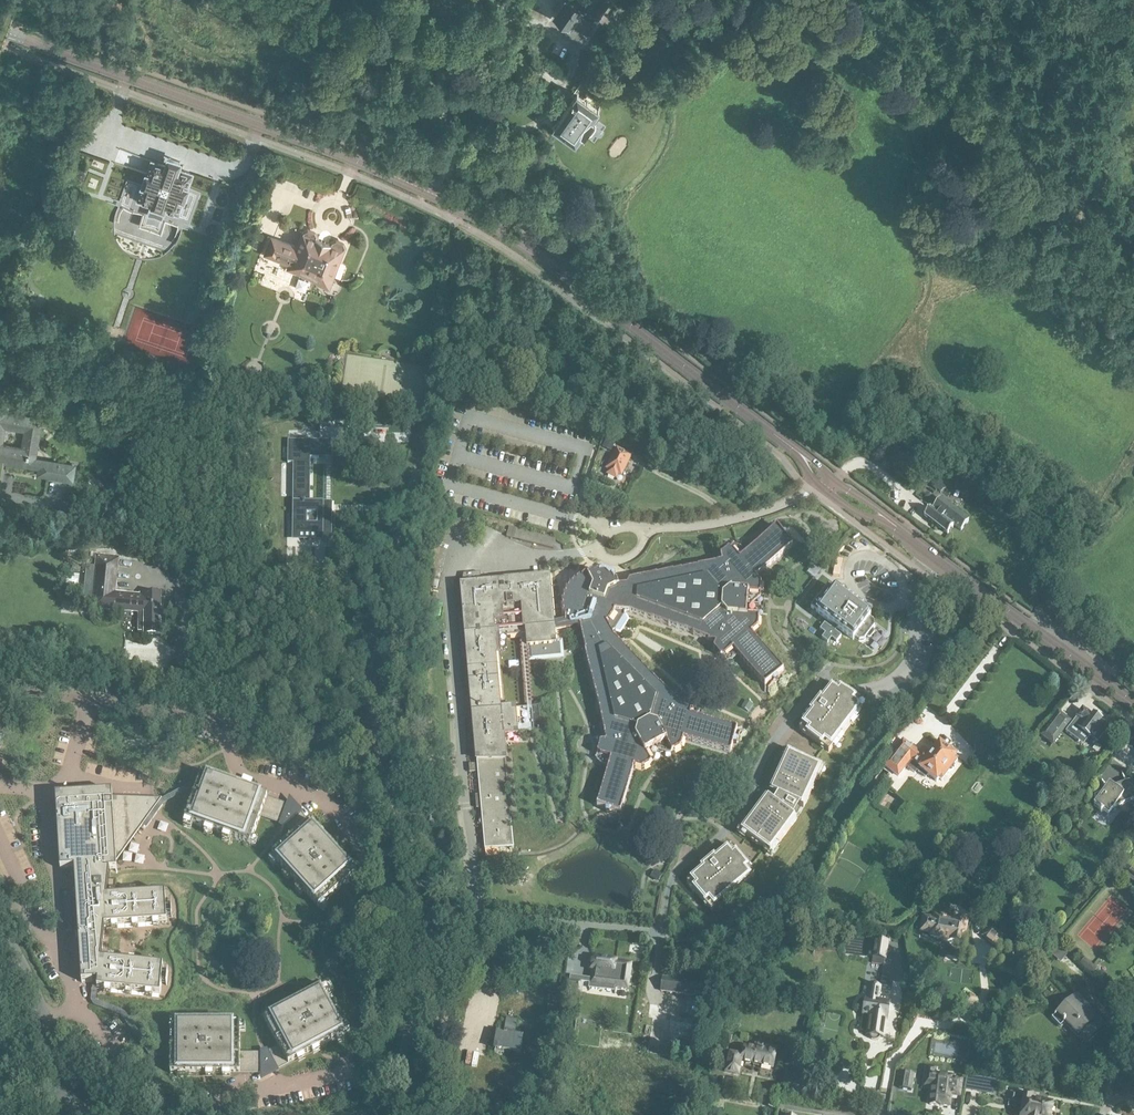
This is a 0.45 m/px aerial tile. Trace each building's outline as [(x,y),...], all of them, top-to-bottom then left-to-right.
[(587,33),(601,11),(600,11),(608,0),(596,0),(592,5),(585,0),(564,0),(555,13),(570,23),(571,22),(587,33)] [(683,61),(675,65),(680,73),(688,69),(683,61)] [(592,96),(591,94),(588,91),(584,97),(578,93),(580,91),(576,88),(572,94),(575,96),(554,125),(576,141),(582,132),(584,133),(594,118),(593,117),(599,108),(589,101),(592,96)] [(201,192),(189,187),(188,187),(193,173),(179,168),(166,163),(152,159),(147,172),(146,172),(142,185),(127,179),(119,202),(118,204),(144,213),(140,224),(161,232),(166,221),(188,228),(189,227),(201,192)] [(346,248),(344,243),(336,239),(330,242),(329,245),(323,242),(317,239),(318,237),(316,231),(308,228),(302,230),(295,247),(271,237),(263,256),(287,266),(286,270),(330,288),(346,248)] [(27,231),(22,240),(29,244),(34,235),(27,231)] [(34,246),(29,244),(22,240),(18,247),(30,253),(31,251),(34,246)] [(36,314),(41,306),(31,299),(26,307),(36,314)] [(463,402),(466,394),(463,393),(463,392),(460,391),(457,400),(463,402)] [(4,460),(3,464),(37,469),(35,476),(58,480),(73,482),(76,464),(35,457),(38,442),(42,418),(9,412),(10,404),(0,403),(0,460),(4,460)] [(606,439),(602,447),(611,451),(615,443),(606,439)] [(319,458),(319,441),(288,440),(288,463),(294,463),(293,534),(320,534),(320,541),(332,541),(332,512),(324,512),(324,502),(311,502),(311,458),(319,458)] [(631,455),(616,448),(606,467),(609,469),(607,473),(616,478),(618,474),(621,475),(631,455)] [(936,491),(937,489),(942,484),(943,483),(938,478),(931,486),(936,491)] [(947,534),(953,526),(961,532),(969,520),(941,498),(932,509),(930,508),(924,516),(947,534)] [(507,537),(554,549),(556,538),(509,526),(507,537)] [(714,564),(697,567),(697,568),(682,571),(673,572),(657,576),(657,575),(649,577),(629,581),(627,586),(623,587),(619,588),(616,582),(614,583),(611,579),(611,574),(602,571),(599,575),(594,576),(593,574),(588,577),(587,575),(582,579),(581,577),(577,581),(575,580),(572,585),(570,584),(569,590),(566,590),(566,595),(563,595),(564,601),(562,601),(563,607),(561,608),(564,613),(562,614),(566,619),(565,623),(554,626),(549,577),(540,578),(504,582),(481,584),(480,573),(464,574),(461,586),(463,610),(473,713),(477,764),(469,765),(469,773),(478,772),(480,795),(475,796),(476,808),(481,808),(485,849),(484,849),(484,850),(514,847),(511,817),(505,758),(506,758),(505,757),(503,734),(517,733),(517,732),(532,731),(534,731),(541,730),(539,706),(533,706),(529,707),(506,709),(499,639),(501,637),(522,635),(525,635),(526,648),(531,647),(532,659),(561,656),(560,644),(555,644),(554,632),(579,627),(585,651),(584,651),(589,670),(589,669),(591,678),(595,694),(597,702),(601,717),(600,717),(604,732),(604,734),(606,742),(600,743),(597,753),(600,757),(610,760),(597,807),(605,809),(606,813),(618,816),(620,820),(623,818),(620,814),(635,766),(643,768),(653,763),(653,762),(652,762),(646,752),(656,747),(658,751),(658,750),(656,746),(666,741),(672,752),(671,752),(671,753),(681,747),(684,739),(731,753),(733,744),(737,744),(740,732),(744,730),(742,727),(738,729),(691,715),(694,705),(693,700),(683,697),(681,699),(678,702),(673,696),(672,696),(661,684),(660,684),(649,673),(644,667),(632,655),(632,654),(626,648),(627,648),(615,636),(613,632),(615,630),(621,631),(628,619),(625,615),(626,611),(631,612),(647,618),(647,617),(654,620),(655,620),(670,626),(670,625),(678,628),(693,634),(709,640),(716,643),(714,649),(721,657),(726,656),(734,649),(765,686),(765,691),(769,692),(769,687),(779,679),(777,676),(784,670),(751,633),(758,627),(759,616),(758,616),(758,617),(746,616),(747,605),(752,605),(747,604),(748,594),(760,594),(760,595),(761,595),(761,584),(756,577),(793,545),(798,545),(798,542),(794,541),(786,532),(782,533),(777,527),(750,550),(740,559),(733,551),(728,549),(720,556),(722,562),(714,564)] [(92,609),(138,613),(145,614),(145,632),(145,635),(161,635),(167,635),(167,623),(166,623),(166,615),(161,614),(162,593),(140,593),(140,595),(125,593),(117,592),(120,558),(97,557),(96,566),(93,599),(92,609)] [(835,589),(828,584),(811,606),(816,610),(818,611),(817,612),(833,624),(830,628),(824,624),(820,630),(825,634),(822,638),(828,643),(831,638),(837,642),(841,636),(836,632),(839,628),(853,639),(855,637),(859,641),(864,641),(866,638),(868,638),(871,638),(874,633),(874,630),(873,629),(876,625),(874,621),(870,617),(871,616),(857,605),(835,589)] [(864,707),(834,684),(799,729),(829,752),(864,707)] [(1097,743),(1108,728),(1100,722),(1101,721),(1093,715),(1092,717),(1082,709),(1071,724),(1088,737),(1089,736),(1097,743)] [(1046,730),(1040,739),(1046,743),(1050,738),(1057,743),(1066,732),(1053,722),(1046,730)] [(899,758),(890,771),(899,778),(907,767),(915,774),(917,771),(926,778),(927,776),(937,784),(940,780),(942,782),(949,772),(951,772),(952,772),(954,770),(955,768),(955,767),(955,765),(958,762),(954,759),(956,757),(940,744),(935,750),(933,748),(929,753),(923,749),(920,753),(903,740),(893,754),(899,758)] [(899,758),(893,754),(884,766),(890,771),(899,758)] [(768,798),(743,831),(770,851),(795,818),(794,817),(800,806),(802,806),(819,768),(789,755),(771,793),(778,795),(774,802),(768,798)] [(196,791),(185,821),(192,823),(193,824),(205,828),(206,828),(213,831),(214,831),(224,835),(232,838),(250,844),(255,846),(258,839),(253,837),(260,817),(279,824),(284,826),(294,837),(273,856),(278,862),(286,871),(291,877),(299,885),(304,891),(319,908),(325,902),(356,874),(351,868),(346,862),(333,848),(327,842),(321,835),(316,829),(302,814),(296,807),(291,815),(285,813),(288,805),(287,804),(259,794),(251,791),(243,788),(236,786),(217,779),(209,776),(202,774),(200,781),(196,791)] [(1100,810),(1100,812),(1102,811),(1108,816),(1116,805),(1133,798),(1133,785),(1129,781),(1113,788),(1109,784),(1103,792),(1094,796),(1096,802),(1094,805),(1100,810)] [(56,796),(60,869),(75,868),(79,932),(79,940),(82,983),(93,982),(98,982),(97,989),(98,989),(106,989),(111,990),(126,992),(132,992),(147,994),(152,994),(161,995),(162,984),(166,985),(167,986),(168,972),(163,972),(163,966),(155,965),(150,965),(135,963),(129,963),(114,961),(109,960),(102,960),(105,927),(112,926),(118,926),(133,925),(138,924),(153,924),(159,923),(167,923),(167,917),(172,917),(171,903),(171,904),(166,904),(165,894),(157,894),(152,894),(136,895),(131,896),(116,897),(111,897),(107,897),(110,871),(117,871),(117,862),(119,859),(138,833),(143,826),(162,799),(113,798),(112,792),(100,793),(56,796)] [(755,874),(730,846),(687,883),(711,911),(755,874)] [(1127,865),(1120,875),(1133,886),(1133,870),(1127,865)] [(655,870),(650,877),(658,883),(663,875),(655,870)] [(1006,894),(1000,889),(988,905),(994,910),(1006,894)] [(64,899),(66,932),(73,931),(71,899),(64,899)] [(975,903),(971,908),(975,911),(979,906),(975,903)] [(924,917),(921,930),(931,932),(930,936),(949,939),(949,940),(963,943),(967,921),(934,915),(934,919),(924,917)] [(996,947),(1004,937),(991,926),(983,936),(996,947)] [(871,939),(869,956),(885,958),(888,942),(871,939)] [(616,960),(592,956),(589,979),(613,983),(616,960)] [(1051,963),(1046,958),(1038,967),(1043,971),(1051,963)] [(1079,964),(1092,975),(1097,969),(1084,958),(1079,964)] [(663,977),(661,990),(661,992),(706,998),(707,984),(663,977)] [(883,1037),(893,981),(882,979),(880,987),(868,985),(866,999),(865,999),(863,1016),(870,1017),(867,1035),(883,1037)] [(564,981),(563,992),(589,996),(590,985),(564,981)] [(171,1074),(178,1074),(186,1074),(206,1074),(214,1074),(223,1074),(231,1074),(240,1074),(261,1074),(262,1074),(262,1065),(268,1065),(271,1074),(279,1070),(289,1065),(297,1060),(304,1056),(312,1052),(319,1049),(336,1039),(343,1035),(350,1032),(330,994),(326,987),(307,998),(300,1002),(290,1007),(283,1011),(272,1016),(265,1020),(279,1046),(269,1051),(261,1053),(240,1053),(240,1031),(245,1031),(245,1024),(240,1024),(220,1024),(212,1023),(201,1023),(193,1023),(179,1024),(171,1023),(171,1052),(171,1058),(171,1074)] [(562,994),(550,992),(548,1008),(560,1009),(562,994)] [(1077,1037),(1080,1034),(1088,1042),(1102,1028),(1090,1016),(1094,1013),(1076,993),(1050,1017),(1059,1027),(1064,1023),(1077,1037)] [(970,994),(960,1004),(968,1011),(977,1001),(970,994)] [(988,1018),(984,1014),(978,1021),(983,1025),(988,1018)] [(360,1027),(370,1024),(368,1017),(358,1020),(360,1027)] [(505,1034),(497,1033),(495,1049),(521,1053),(523,1037),(515,1036),(517,1021),(507,1019),(505,1034)] [(718,1039),(731,1042),(733,1036),(719,1033),(718,1039)] [(725,1071),(739,1074),(742,1060),(774,1067),(778,1047),(755,1042),(753,1048),(745,1046),(744,1054),(729,1051),(728,1059),(725,1059),(724,1065),(726,1065),(725,1071)] [(925,1066),(923,1087),(930,1088),(929,1096),(928,1095),(927,1103),(928,1103),(928,1106),(943,1108),(943,1107),(951,1108),(952,1101),(952,1097),(954,1097),(961,1098),(963,1085),(964,1079),(956,1078),(955,1077),(955,1075),(936,1073),(937,1067),(925,1066)] [(901,1073),(899,1089),(911,1091),(913,1077),(914,1075),(909,1074),(901,1073)] [(715,1090),(717,1079),(709,1077),(706,1088),(715,1090)] [(1052,1104),(1039,1101),(1039,1098),(1025,1095),(1010,1092),(1010,1093),(1009,1102),(1008,1106),(1015,1108),(1016,1103),(1023,1104),(1021,1114),(1050,1114),(1052,1104)]
